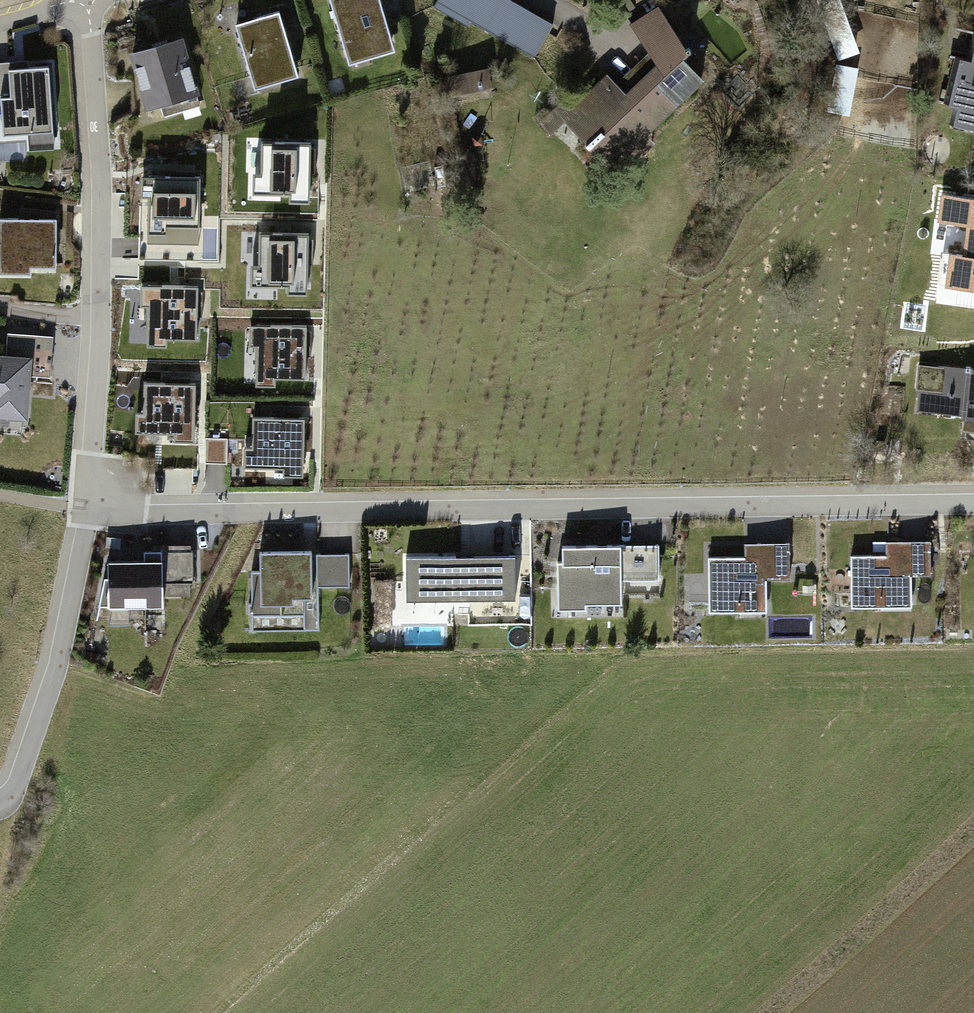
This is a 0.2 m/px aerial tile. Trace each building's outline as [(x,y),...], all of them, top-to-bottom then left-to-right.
[(349,63),(395,50),(380,0),(330,0),(349,63)] [(512,0),(436,0),(433,5),(467,26),(470,21),(534,58),(553,24),(512,0)] [(858,54),(838,0),(816,0),(839,61),(858,54)] [(570,112),(580,124),(586,119),(599,132),(587,144),(616,176),(639,155),(622,138),(635,126),(644,134),(702,79),(682,60),(691,51),(689,48),(685,49),(658,8),(631,25),(657,65),(619,100),(610,91),(616,85),(609,76),(579,105),(570,112)] [(279,12),(236,24),(255,89),(298,76),(279,12)] [(956,57),(944,103),(954,106),(950,124),(973,130),(973,35),(968,60),(956,57)] [(181,41),(132,55),(148,107),(196,93),(181,41)] [(0,62),(0,97),(3,135),(54,131),(49,66),(9,69),(9,61),(0,62)] [(844,115),(852,68),(837,65),(828,112),(844,115)] [(487,70),(445,78),(449,96),(490,88),(487,70)] [(571,96),(550,114),(555,120),(547,128),(560,143),(580,124),(570,112),(579,105),(571,96)] [(547,128),(555,120),(550,114),(541,122),(547,128)] [(310,143),(261,142),(261,173),(253,173),(253,194),(290,194),(290,202),(310,202),(310,143)] [(148,197),(147,233),(167,234),(168,227),(200,228),(201,177),(141,175),(140,197),(148,197)] [(939,193),(930,252),(949,255),(947,267),(970,270),(973,243),(973,204),(959,201),(960,196),(939,193)] [(0,217),(0,273),(31,273),(32,266),(56,266),(57,211),(40,208),(41,218),(0,217)] [(308,235),(258,234),(258,265),(251,265),(251,286),(287,286),(287,293),(307,294),(308,235)] [(148,307),(147,345),(167,346),(167,338),(197,339),(198,287),(141,285),(140,307),(148,307)] [(257,347),(256,384),(276,385),(276,377),(305,378),(307,327),(250,325),(249,347),(257,347)] [(0,357),(0,414),(25,416),(28,375),(50,377),(53,336),(17,333),(15,358),(0,357)] [(920,366),(918,389),(923,390),(920,409),(964,414),(963,430),(973,431),(973,370),(933,365),(933,367),(920,366)] [(195,383),(144,383),(144,413),(136,413),(136,433),(173,433),(173,441),(194,441),(195,383)] [(304,417),(253,416),(252,447),(245,447),(245,467),(282,467),(282,475),(303,475),(304,417)] [(209,461),(229,462),(230,439),(210,438),(209,461)] [(897,555),(851,556),(852,606),(880,605),(880,597),(912,596),(911,575),(931,574),(930,541),(896,542),(897,555)] [(757,557),(709,557),(709,611),(739,611),(739,604),(767,604),(767,578),(790,578),(790,543),(757,543),(757,557)] [(659,545),(562,545),(562,562),(558,562),(558,608),(586,608),(586,603),(622,603),(621,579),(659,579),(659,545)] [(193,550),(144,551),(144,561),(108,561),(108,578),(105,578),(99,606),(163,606),(163,582),(194,582),(193,550)] [(312,550),(260,551),(260,571),(251,571),(251,603),(249,603),(249,612),(252,612),(252,615),(304,615),(304,597),(312,597),(312,550)] [(349,587),(349,553),(317,554),(317,587),(349,587)] [(534,596),(533,555),(522,556),(523,597),(534,596)] [(515,556),(406,556),(406,599),(515,599),(515,556)] [(392,626),(392,582),(376,582),(376,626),(392,626)] [(450,623),(449,600),(405,600),(405,623),(450,623)]
